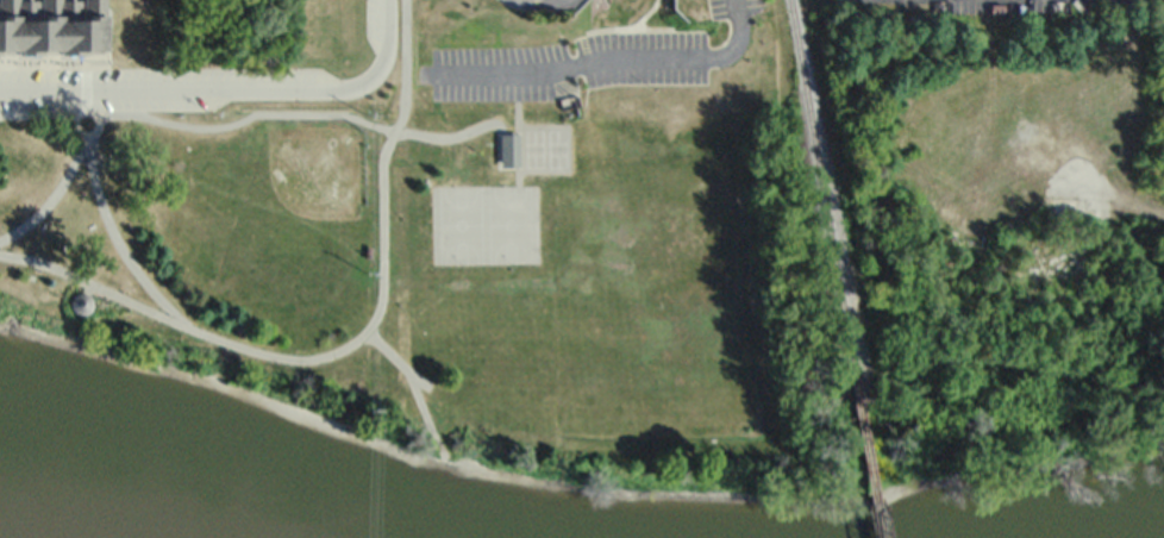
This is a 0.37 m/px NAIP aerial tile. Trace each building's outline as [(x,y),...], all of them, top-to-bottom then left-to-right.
[(63,0),(85,0),(106,0),(106,55),(0,55),(0,0),(63,0)] [(490,132),(494,167),(521,165),(521,132),(490,132)]
